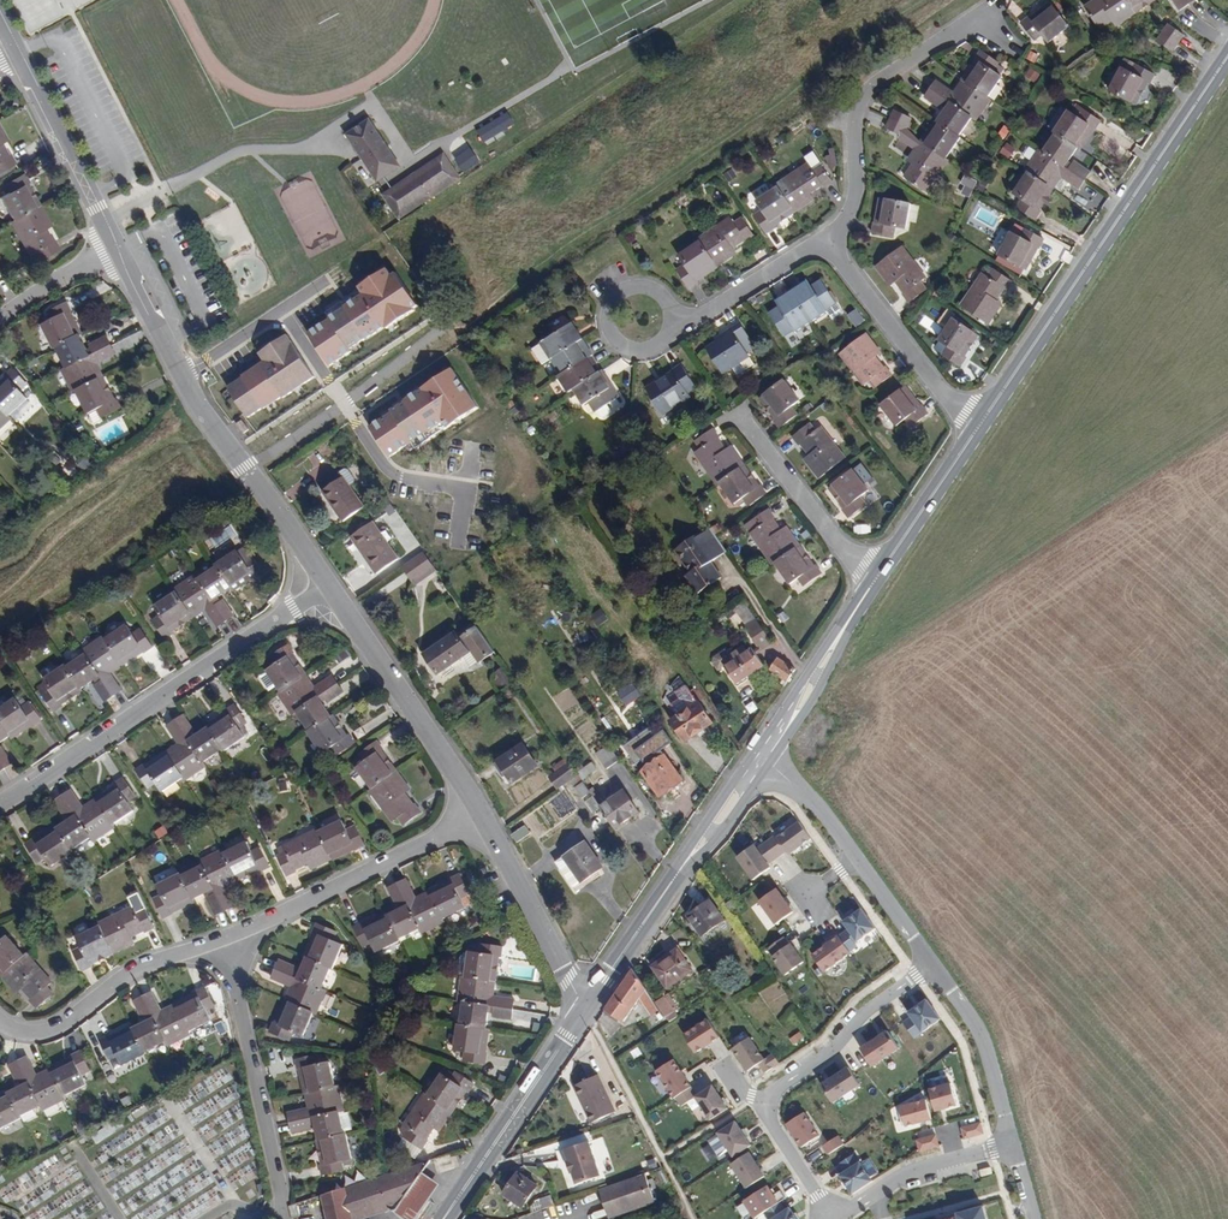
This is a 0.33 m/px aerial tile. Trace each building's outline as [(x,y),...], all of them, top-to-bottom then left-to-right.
[(1073,22),(1059,0),(1051,0),(1035,10),(1033,8),(1026,13),(1038,32),(1045,27),(1051,36),(1073,22)] [(1140,7),(1135,0),(1090,0),(1088,2),(1102,24),(1115,16),(1114,13),(1117,11),(1122,18),(1140,7)] [(1187,30),(1171,18),(1166,26),(1181,37),(1187,30)] [(1175,45),(1181,37),(1166,26),(1160,34),(1175,45)] [(979,52),(981,53),(966,74),(991,91),(1006,70),(998,64),(1003,56),(984,44),(979,52)] [(1154,77),(1159,69),(1140,59),(1135,66),(1125,62),(1113,83),(1139,98),(1151,76),(1154,77)] [(1034,83),(1040,74),(1030,68),(1025,77),(1034,83)] [(950,79),(940,74),(934,82),(950,93),(959,99),(975,111),(980,114),(994,94),(991,91),(966,74),(960,83),(963,85),(961,89),(949,81),(950,79)] [(944,101),(950,93),(934,82),(928,90),(944,101)] [(956,103),(952,101),(942,115),(947,119),(963,130),(975,111),(959,99),(956,103)] [(1082,108),(1073,103),(1058,125),(1083,142),(1097,120),(1100,121),(1105,113),(1087,101),(1082,108)] [(919,112),(900,104),(896,113),(914,120),(915,121),(919,112)] [(913,126),(909,123),(896,113),(892,120),(911,129),(913,126)] [(914,120),(896,113),(909,123),(913,126),(915,121),(914,120)] [(940,114),(926,134),(927,136),(950,152),(964,131),(963,130),(947,119),(942,115),(940,114)] [(406,167),(387,139),(375,120),(352,135),(374,168),(383,182),(406,167)] [(7,136),(0,123),(0,171),(18,161),(13,154),(11,154),(4,142),(2,143),(0,140),(7,136)] [(1055,123),(1043,142),(1047,145),(1063,156),(1072,162),(1088,173),(1094,165),(1085,158),(1084,159),(1072,151),(1075,147),(1078,149),(1083,142),(1058,125),(1055,123)] [(936,172),(950,152),(927,136),(926,135),(914,152),(921,156),(918,159),(917,159),(908,171),(929,186),(939,173),(936,172)] [(1010,157),(1013,149),(1003,145),(1000,153),(1010,157)] [(1063,156),(1047,145),(1032,166),(1054,180),(1064,164),(1060,161),(1063,156)] [(465,153),(454,159),(462,174),(473,167),(465,153)] [(832,153),(824,156),(829,170),(837,166),(832,153)] [(402,220),(464,179),(447,154),(386,195),(402,220)] [(445,159),(425,172),(426,175),(415,182),(414,181),(390,196),(404,216),(458,179),(445,159)] [(1067,170),(1083,181),(1088,173),(1072,162),(1067,170)] [(796,172),(798,176),(779,188),(796,213),(811,203),(806,195),(809,192),(811,195),(824,186),(825,188),(833,183),(823,167),(815,173),(809,164),(796,172)] [(1056,181),(1054,180),(1032,166),(1031,165),(1017,184),(1026,191),(1021,198),(1039,210),(1045,203),(1042,201),(1056,181)] [(3,196),(16,219),(42,204),(29,182),(31,181),(27,173),(8,183),(12,191),(3,196)] [(964,176),(955,192),(968,199),(976,182),(964,176)] [(776,229),(775,227),(796,213),(779,188),(758,202),(764,211),(756,217),(768,234),(776,229)] [(907,226),(910,201),(880,198),(878,222),(875,222),(874,232),(896,234),(897,225),(907,226)] [(44,225),(51,221),(42,204),(16,219),(27,238),(25,240),(32,253),(39,250),(43,257),(62,247),(57,239),(56,239),(48,226),(46,228),(44,225)] [(718,225),(719,228),(700,240),(716,265),(732,255),(727,247),(730,245),(732,246),(745,238),(746,240),(754,234),(744,219),(736,225),(731,216),(718,225)] [(1043,241),(1047,233),(1028,223),(1023,230),(1014,226),(1002,248),(1028,262),(1040,240),(1043,241)] [(369,246),(379,260),(392,251),(383,237),(369,246)] [(696,278),(716,265),(700,240),(679,254),(685,263),(676,268),(688,286),(697,280),(696,278)] [(917,263),(915,265),(900,246),(876,265),(888,281),(895,276),(897,278),(895,279),(904,292),(902,292),(908,301),(924,290),(918,282),(926,276),(917,263)] [(1011,281),(1016,274),(1000,263),(995,270),(986,264),(978,277),(981,279),(967,299),(992,316),(1004,299),(996,294),(998,291),(1000,292),(1008,280),(1011,281)] [(360,296),(305,334),(326,368),(419,307),(390,267),(355,287),(360,296)] [(810,284),(807,279),(792,289),(812,320),(828,310),(825,307),(836,300),(821,277),(810,284)] [(796,330),(812,320),(792,289),(777,299),(780,304),(769,311),(784,333),(794,327),(796,330)] [(59,347),(81,336),(82,336),(84,334),(73,311),(74,311),(70,303),(51,313),(54,321),(45,325),(58,348),(59,347)] [(847,315),(855,327),(864,322),(856,309),(847,315)] [(967,349),(981,328),(957,311),(942,332),(951,339),(945,346),(964,358),(969,351),(967,349)] [(945,314),(939,325),(924,316),(920,323),(940,335),(950,317),(945,314)] [(747,351),(756,345),(741,322),(731,328),(734,332),(719,342),(716,338),(706,345),(724,372),(749,355),(747,351)] [(532,351),(542,366),(557,356),(576,343),(584,338),(574,323),(532,351)] [(871,355),(878,349),(866,333),(841,351),(855,370),(853,373),(861,384),(869,379),(875,387),(891,375),(885,367),(883,369),(875,356),(873,358),(871,355)] [(315,377),(287,335),(255,354),(261,362),(225,388),(245,420),(315,377)] [(59,347),(70,368),(88,358),(85,352),(89,350),(82,336),(81,336),(59,347)] [(111,336),(94,344),(99,353),(115,344),(111,336)] [(578,350),(580,349),(576,343),(557,356),(567,371),(588,357),(585,351),(580,354),(578,350)] [(120,353),(115,344),(99,353),(88,358),(70,368),(64,371),(75,393),(79,391),(106,377),(101,367),(98,368),(96,365),(108,358),(109,359),(120,353)] [(561,375),(571,391),(575,388),(597,373),(593,367),(591,368),(589,364),(593,362),(590,356),(588,357),(567,371),(561,375)] [(681,399),(698,388),(684,365),(676,370),(678,374),(660,385),(658,382),(647,389),(664,415),(683,403),(681,399)] [(0,383),(0,403),(11,415),(29,398),(22,390),(28,384),(14,368),(7,374),(8,376),(0,383)] [(452,369),(366,427),(385,459),(445,421),(449,426),(479,408),(452,369)] [(607,378),(601,370),(597,373),(575,388),(586,403),(590,400),(597,411),(622,394),(614,382),(611,384),(609,382),(607,383),(605,379),(607,378)] [(119,397),(117,398),(106,377),(79,391),(91,413),(99,408),(104,417),(123,406),(119,397)] [(791,405),(800,398),(784,377),(760,395),(775,415),(773,417),(779,425),(797,412),(791,405)] [(921,406),(919,408),(905,388),(881,406),(896,426),(905,420),(910,427),(927,414),(921,406)] [(14,418),(11,415),(0,403),(0,430),(14,418)] [(821,423),(813,429),(807,422),(791,434),(797,441),(799,440),(808,452),(810,451),(811,453),(805,458),(818,475),(841,457),(827,438),(829,436),(821,423)] [(703,465),(706,463),(719,482),(744,465),(733,449),(725,455),(723,452),(725,450),(716,437),(718,435),(712,428),(698,438),(703,446),(694,452),(703,465)] [(358,494),(366,488),(349,463),(341,469),(345,475),(358,494)] [(760,484),(758,486),(744,465),(719,482),(734,502),(742,497),(748,505),(766,493),(760,484)] [(860,496),(869,489),(854,468),(829,487),(844,506),(843,508),(849,516),(866,503),(860,496)] [(366,506),(358,494),(345,475),(324,489),(345,520),(366,506)] [(758,545),(761,543),(774,562),(798,546),(786,528),(780,531),(771,518),(773,517),(767,508),(744,525),(758,545)] [(377,572),(399,558),(373,520),(352,535),(377,572)] [(433,541),(445,541),(445,523),(434,523),(433,541)] [(232,526),(208,538),(212,546),(236,534),(232,526)] [(854,526),(854,534),(869,534),(869,526),(854,526)] [(718,571),(734,560),(718,537),(708,543),(707,542),(682,558),(697,581),(693,584),(705,602),(728,587),(718,571)] [(435,543),(427,548),(437,563),(445,558),(435,543)] [(814,565),(812,566),(798,546),(774,562),(788,583),(797,577),(803,585),(820,574),(814,565)] [(239,550),(218,564),(219,565),(233,587),(235,590),(256,576),(257,577),(265,572),(253,555),(245,560),(239,550)] [(414,580),(434,567),(424,552),(404,566),(414,580)] [(219,596),(233,587),(219,565),(200,578),(211,595),(217,592),(219,596)] [(415,583),(436,569),(434,567),(414,580),(415,583)] [(212,615),(219,626),(228,620),(217,604),(211,595),(200,578),(196,573),(176,586),(179,590),(196,615),(205,609),(203,607),(207,604),(214,614),(212,615)] [(175,629),(196,615),(179,590),(159,604),(164,612),(157,617),(169,635),(176,630),(175,629)] [(225,599),(217,604),(228,620),(235,615),(225,599)] [(600,609),(589,617),(596,628),(608,619),(600,609)] [(750,623),(758,618),(754,613),(747,617),(750,623)] [(763,648),(773,641),(759,620),(750,626),(763,648)] [(135,632),(129,623),(127,624),(134,634),(144,649),(146,648),(147,650),(155,645),(143,627),(135,632)] [(134,634),(127,624),(108,637),(125,662),(144,649),(134,634)] [(450,666),(471,651),(457,630),(425,653),(441,676),(452,669),(450,666)] [(105,634),(85,647),(88,652),(99,669),(106,680),(116,695),(126,688),(119,678),(118,679),(110,668),(114,666),(116,668),(125,662),(108,637),(105,634)] [(270,669),(284,691),(309,674),(304,667),(295,653),(296,652),(291,644),(274,656),(278,663),(270,669)] [(753,646),(748,649),(745,645),(730,654),(733,659),(725,664),(737,683),(765,664),(753,646)] [(97,677),(95,673),(99,669),(88,652),(69,665),(83,686),(97,677)] [(779,658),(771,670),(786,681),(794,668),(779,658)] [(69,665),(68,664),(62,668),(78,693),(84,689),(83,686),(69,665)] [(78,693),(62,668),(52,674),(69,700),(78,693)] [(788,682),(797,670),(794,668),(786,681),(788,682)] [(64,705),(63,703),(69,700),(52,674),(47,677),(53,687),(45,692),(57,710),(64,705)] [(294,713),(298,711),(316,699),(325,693),(340,683),(334,674),(324,680),(325,682),(315,688),(312,684),(315,683),(309,674),(284,691),(281,693),(294,713)] [(673,693),(683,686),(677,677),(660,700),(664,707),(668,705),(677,699),(673,693)] [(99,684),(109,699),(116,695),(106,680),(99,684)] [(92,682),(85,685),(95,706),(102,703),(92,682)] [(330,701),(345,690),(340,683),(325,693),(330,701)] [(675,716),(694,703),(683,686),(673,693),(677,699),(668,705),(675,716)] [(0,711),(0,715),(13,735),(14,737),(36,723),(37,724),(45,719),(33,702),(25,707),(19,698),(0,711)] [(298,711),(311,730),(333,716),(323,701),(319,704),(316,699),(298,711)] [(696,702),(694,703),(675,716),(667,721),(682,743),(710,724),(696,702)] [(230,710),(208,724),(210,726),(224,748),(225,749),(248,735),(242,726),(250,722),(237,703),(229,708),(230,710)] [(194,728),(184,714),(177,719),(187,734),(194,728)] [(349,735),(335,714),(333,716),(311,730),(310,731),(324,752),(333,746),(338,754),(356,742),(351,734),(349,735)] [(0,715),(0,743),(13,735),(0,715)] [(208,766),(205,761),(193,743),(187,734),(177,719),(168,725),(174,735),(176,734),(182,744),(178,747),(177,745),(168,750),(185,776),(187,779),(208,766)] [(198,734),(213,756),(224,748),(210,726),(198,734)] [(506,765),(531,749),(517,728),(493,745),(498,753),(494,756),(496,760),(500,757),(506,765)] [(648,728),(624,745),(636,761),(641,758),(643,760),(671,740),(663,729),(654,736),(648,728)] [(196,735),(199,739),(193,743),(205,761),(213,756),(198,734),(196,735)] [(371,785),(374,789),(399,771),(384,750),(385,749),(380,742),(362,754),(367,762),(359,768),(371,785)] [(619,760),(607,743),(607,742),(595,751),(606,769),(619,760)] [(494,756),(498,753),(493,745),(488,748),(494,756)] [(5,747),(0,751),(0,757),(7,768),(15,762),(5,747)] [(164,790),(185,776),(168,750),(147,764),(146,763),(139,768),(151,786),(158,781),(164,790)] [(644,776),(666,760),(660,750),(637,766),(644,776)] [(661,800),(684,785),(666,760),(644,776),(661,800)] [(597,769),(592,761),(577,771),(579,774),(580,776),(582,779),(597,769)] [(551,777),(558,788),(579,774),(577,771),(571,763),(551,777)] [(403,792),(410,787),(399,771),(374,789),(387,807),(386,808),(395,821),(401,817),(406,824),(423,811),(418,804),(416,805),(408,793),(405,795),(403,792)] [(138,796),(126,778),(121,782),(132,800),(138,796)] [(136,810),(130,801),(132,800),(121,782),(118,783),(119,785),(98,798),(115,824),(136,810)] [(583,799),(592,793),(585,783),(576,789),(583,799)] [(81,798),(74,788),(65,794),(75,809),(81,818),(93,836),(97,842),(117,828),(115,824),(98,798),(89,804),(91,807),(87,810),(80,799),(81,798)] [(615,827),(640,810),(626,789),(605,803),(600,796),(596,799),(602,808),(615,827)] [(58,799),(68,814),(75,809),(65,794),(58,799)] [(75,821),(73,818),(59,827),(74,849),(93,836),(81,818),(75,821)] [(366,844),(364,841),(356,824),(349,828),(344,818),(320,829),(331,851),(334,857),(339,855),(357,846),(358,847),(366,844)] [(516,843),(531,833),(526,824),(512,834),(516,843)] [(774,837),(765,843),(777,859),(787,851),(789,855),(810,840),(798,824),(776,840),(774,837)] [(75,850),(74,849),(59,827),(58,825),(36,839),(35,838),(28,843),(39,860),(46,856),(52,864),(75,850)] [(334,857),(331,851),(320,829),(300,839),(299,837),(279,847),(282,854),(281,855),(286,866),(290,873),(298,869),(298,867),(311,861),(313,867),(334,857)] [(578,883),(602,867),(583,840),(560,856),(578,883)] [(252,851),(247,841),(224,852),(237,879),(240,878),(260,868),(260,870),(269,866),(260,847),(252,851)] [(777,859),(765,843),(758,849),(755,845),(738,858),(754,880),(771,868),(769,864),(777,859)] [(222,848),(200,859),(203,866),(212,884),(214,889),(223,886),(222,883),(225,881),(227,884),(237,879),(224,852),(222,848)] [(205,892),(206,892),(208,891),(206,887),(212,884),(203,866),(192,871),(184,875),(195,897),(205,893),(205,892)] [(196,902),(195,897),(184,875),(183,874),(181,875),(161,884),(165,895),(158,899),(167,918),(175,914),(175,912),(196,902)] [(452,878),(452,880),(430,891),(443,918),(466,907),(461,897),(469,893),(460,874),(452,878)] [(413,888),(408,877),(398,882),(406,899),(410,908),(420,927),(423,933),(445,922),(443,918),(430,891),(420,895),(421,898),(417,900),(412,889),(413,888)] [(390,886),(398,903),(406,899),(398,882),(390,886)] [(229,895),(228,896),(223,886),(214,889),(217,895),(224,911),(234,906),(229,895)] [(794,912),(777,889),(760,901),(777,924),(794,912)] [(216,915),(224,911),(217,895),(208,899),(216,915)] [(705,939),(726,924),(711,903),(690,918),(705,939)] [(121,912),(122,915),(102,925),(115,952),(132,944),(128,935),(131,934),(132,937),(146,930),(146,932),(155,927),(146,908),(137,912),(135,906),(121,912)] [(405,910),(404,907),(387,915),(398,938),(420,927),(410,908),(405,910)] [(848,929),(839,936),(850,952),(857,946),(855,944),(875,930),(861,910),(854,915),(849,919),(843,922),(848,929)] [(399,939),(398,938),(387,915),(386,912),(363,923),(362,921),(354,925),(363,944),(371,941),(376,950),(399,939)] [(304,955),(308,957),(331,967),(332,968),(343,944),(332,939),(336,931),(316,922),(312,931),(314,932),(304,955)] [(93,965),(92,963),(115,952),(102,925),(97,927),(79,936),(83,946),(76,949),(85,969),(93,965)] [(2,974),(22,956),(25,953),(8,933),(0,941),(0,940),(0,971),(2,974)] [(850,952),(839,936),(812,955),(825,972),(851,953),(850,952)] [(784,937),(769,948),(775,956),(773,957),(786,975),(805,962),(791,944),(790,945),(784,937)] [(462,958),(459,977),(461,977),(495,982),(500,957),(501,957),(502,948),(481,945),(481,947),(472,946),(471,954),(465,953),(462,958)] [(696,971),(682,951),(667,961),(682,981),(696,971)] [(25,953),(22,956),(2,974),(15,988),(22,982),(24,984),(22,986),(32,997),(30,999),(36,1006),(52,991),(46,984),(52,978),(43,968),(40,970),(30,958),(25,953)] [(275,968),(302,980),(321,989),(329,971),(331,967),(308,957),(301,972),(294,969),(295,967),(279,960),(275,968)] [(653,965),(670,989),(682,981),(667,961),(664,957),(653,965)] [(659,1022),(669,1015),(634,966),(606,1008),(620,1017),(638,990),(659,1022)] [(283,981),(290,984),(295,986),(293,990),(290,989),(286,999),(313,1011),(318,1014),(327,991),(321,989),(302,980),(275,968),(270,978),(281,983),(283,981)] [(461,977),(457,1002),(463,1003),(482,1006),(494,1008),(512,1010),(514,999),(502,998),(501,999),(490,997),(491,993),(494,993),(495,982),(461,977)] [(199,991),(200,993),(177,1003),(191,1031),(214,1019),(209,1010),(217,1005),(208,987),(199,991)] [(145,996),(153,1012),(158,1021),(168,1041),(170,1046),(193,1035),(191,1031),(177,1003),(167,1008),(168,1011),(165,1013),(159,1001),(160,1001),(155,991),(145,996)] [(137,1000),(145,1016),(153,1012),(145,996),(137,1000)] [(294,1030),(304,1034),(313,1011),(286,999),(276,1022),(274,1021),(270,1030),(290,1038),(294,1030)] [(940,1020),(925,1000),(919,1005),(914,1009),(907,1013),(910,1018),(902,1024),(913,1039),(940,1020)] [(487,1012),(482,1011),(482,1006),(463,1003),(459,1025),(484,1029),(487,1012)] [(492,1017),(510,1019),(512,1010),(494,1008),(492,1017)] [(147,1051),(168,1041),(158,1021),(153,1023),(151,1020),(135,1028),(147,1051)] [(720,1038),(709,1020),(685,1035),(696,1053),(720,1038)] [(125,1064),(148,1052),(147,1051),(135,1028),(134,1025),(112,1036),(111,1035),(103,1039),(113,1058),(120,1054),(125,1064)] [(483,1054),(487,1029),(484,1029),(459,1025),(458,1025),(453,1050),(464,1052),(462,1061),(483,1064),(485,1055),(483,1054)] [(789,1037),(794,1045),(804,1038),(799,1031),(789,1037)] [(900,1049),(888,1031),(861,1049),(873,1066),(900,1049)] [(755,1038),(738,1049),(752,1072),(764,1064),(770,1073),(784,1064),(778,1054),(769,1060),(755,1038)] [(73,1054),(74,1056),(51,1067),(55,1075),(64,1095),(87,1084),(82,1074),(91,1070),(82,1050),(73,1054)] [(299,1069),(300,1069),(307,1094),(337,1088),(330,1062),(320,1064),(318,1055),(297,1061),(299,1069)] [(64,1095),(55,1075),(51,1067),(41,1072),(42,1075),(38,1077),(34,1069),(35,1068),(30,1057),(20,1062),(28,1078),(32,1087),(42,1107),(43,1111),(66,1099),(64,1095)] [(590,1108),(613,1097),(596,1060),(573,1071),(590,1108)] [(676,1098),(692,1087),(675,1060),(657,1071),(674,1099),(676,1098)] [(13,1066),(20,1082),(28,1078),(20,1062),(13,1066)] [(849,1067),(822,1085),(833,1103),(861,1085),(849,1067)] [(451,1079),(442,1073),(428,1094),(453,1111),(468,1090),(469,1091),(474,1083),(456,1071),(451,1079)] [(951,1083),(930,1089),(936,1111),(957,1105),(951,1083)] [(698,1096),(692,1087),(676,1098),(682,1107),(696,1097),(710,1120),(728,1109),(713,1085),(698,1096)] [(27,1090),(25,1086),(10,1093),(21,1117),(42,1107),(32,1087),(27,1090)] [(301,1108),(289,1112),(291,1123),(310,1119),(319,1117),(339,1112),(346,1111),(341,1087),(337,1088),(307,1094),(309,1105),(312,1104),(313,1108),(301,1111),(301,1108)] [(21,1117),(10,1093),(9,1091),(0,1095),(0,1129),(22,1118),(21,1117)] [(441,1127),(453,1111),(428,1094),(415,1113),(412,1111),(404,1123),(410,1128),(404,1135),(422,1148),(428,1140),(426,1139),(434,1127),(432,1125),(434,1123),(441,1127)] [(932,1119),(926,1100),(900,1107),(906,1126),(932,1119)] [(320,1122),(315,1123),(319,1140),(344,1135),(339,1112),(319,1117),(320,1122)] [(821,1135),(806,1112),(787,1124),(802,1147),(821,1135)] [(293,1131),(312,1127),(310,1119),(291,1123),(293,1131)] [(742,1130),(736,1121),(718,1133),(734,1157),(752,1145),(745,1136),(742,1130)] [(980,1122),(961,1127),(964,1139),(983,1133),(980,1122)] [(105,1126),(90,1135),(96,1144),(110,1135),(105,1126)] [(575,1176),(598,1168),(587,1133),(563,1140),(567,1153),(565,1153),(569,1164),(571,1163),(575,1176)] [(346,1134),(344,1135),(319,1140),(317,1141),(323,1165),(321,1166),(323,1174),(344,1169),(342,1161),(352,1158),(346,1134)] [(825,1144),(831,1153),(847,1142),(841,1134),(825,1144)] [(917,1140),(920,1151),(939,1146),(936,1134),(917,1140)] [(765,1176),(750,1152),(732,1163),(747,1188),(765,1176)] [(852,1194),(873,1181),(855,1153),(839,1164),(844,1172),(840,1175),(852,1194)] [(392,1210),(420,1170),(426,1162),(384,1176),(322,1196),(328,1218),(361,1218),(392,1210)] [(528,1197),(543,1176),(522,1162),(507,1184),(528,1197)] [(610,1210),(656,1194),(647,1166),(600,1182),(610,1210)] [(991,1167),(980,1170),(982,1176),(992,1174),(991,1167)] [(420,1170),(392,1210),(406,1218),(412,1218),(438,1182),(420,1170)] [(755,1218),(786,1198),(781,1190),(774,1195),(768,1185),(744,1201),(755,1218)] [(539,1204),(554,1198),(551,1189),(540,1193),(542,1198),(538,1199),(539,1204)] [(302,1217),(299,1204),(298,1204),(291,1207),(294,1218),(295,1218),(302,1217)] [(768,1218),(796,1218),(790,1206),(767,1216),(768,1218)] [(984,1207),(958,1214),(959,1217),(952,1218),(987,1218),(984,1207)]
